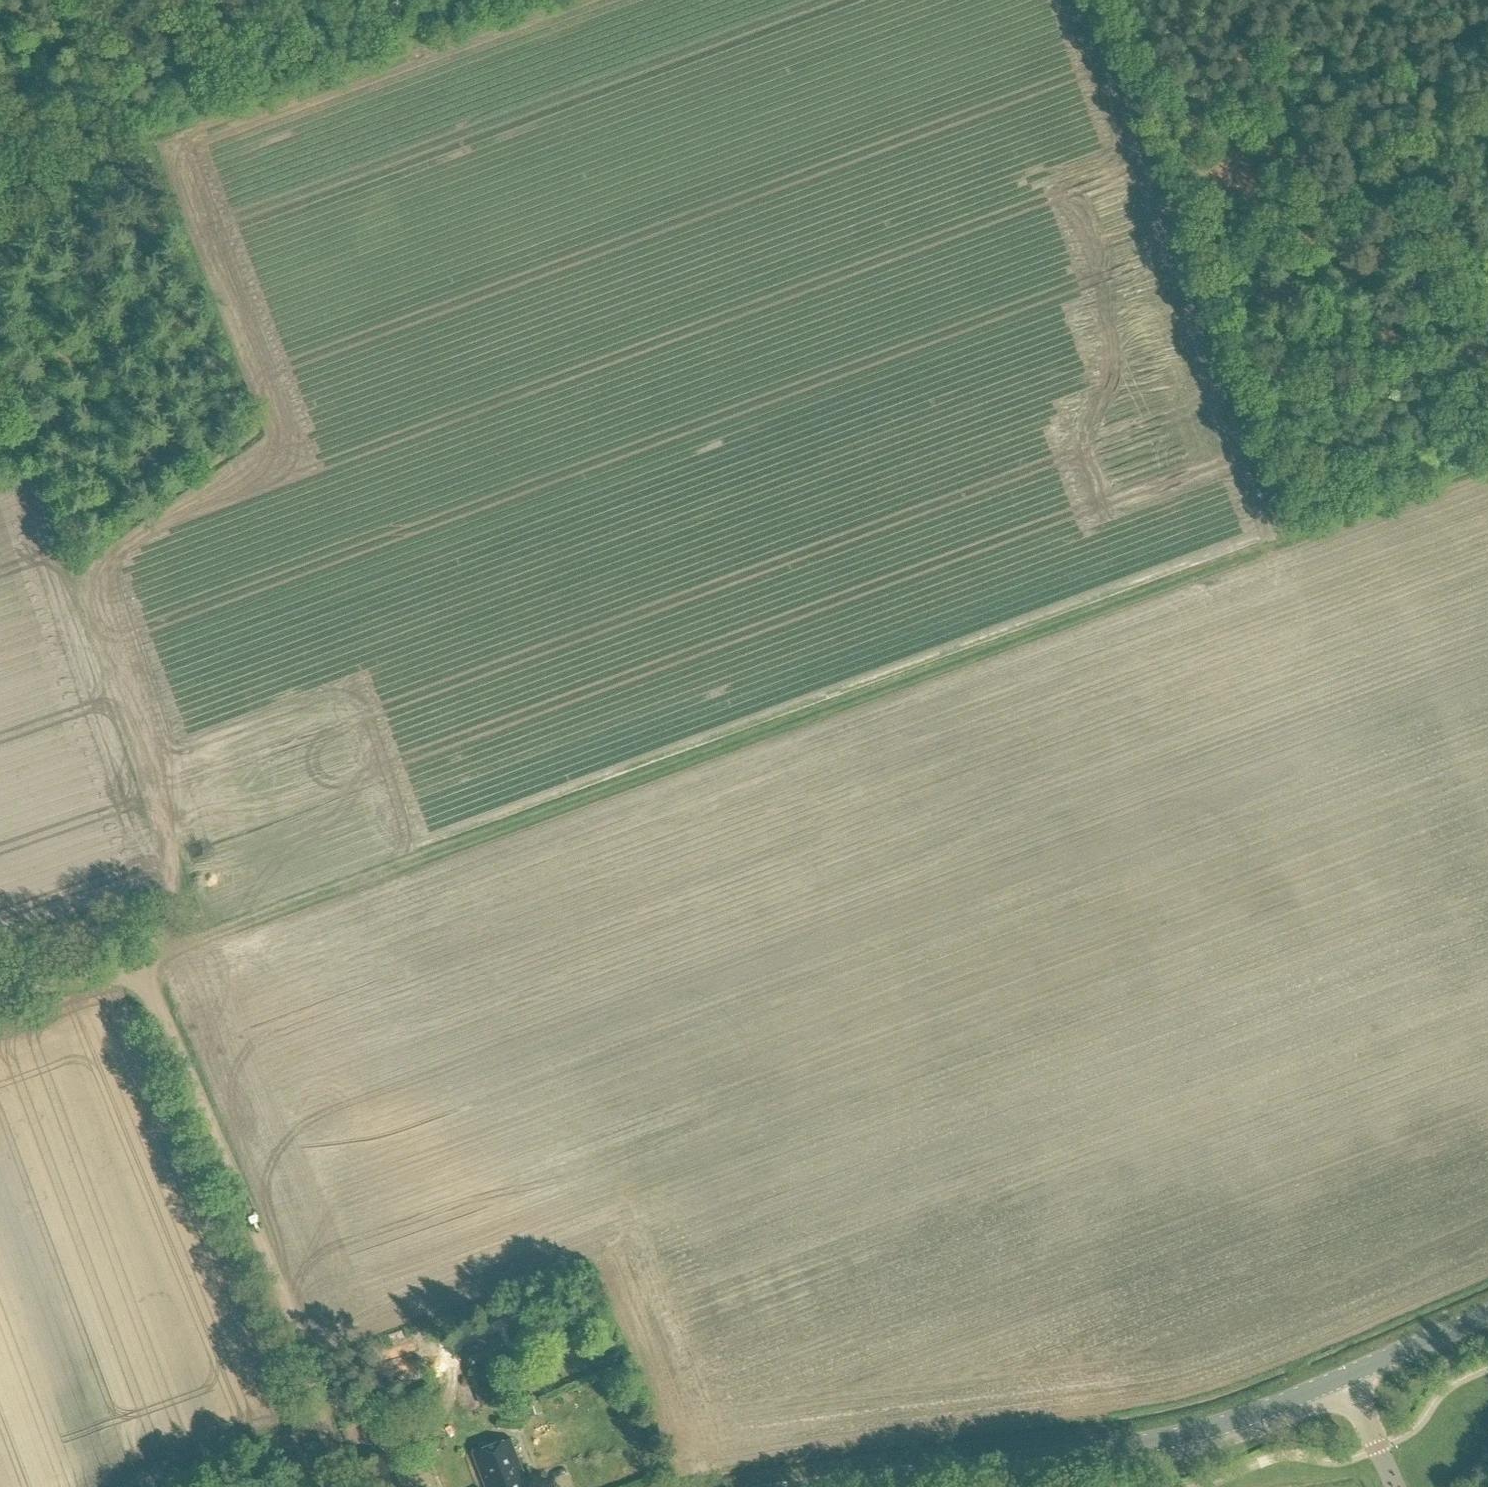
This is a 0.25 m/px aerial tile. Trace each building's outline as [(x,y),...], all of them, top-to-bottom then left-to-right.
[(526,1405),(529,1417),(543,1413),(539,1401),(526,1405)] [(487,1486),(524,1486),(522,1481),(526,1479),(511,1439),(473,1453),(487,1486)]
